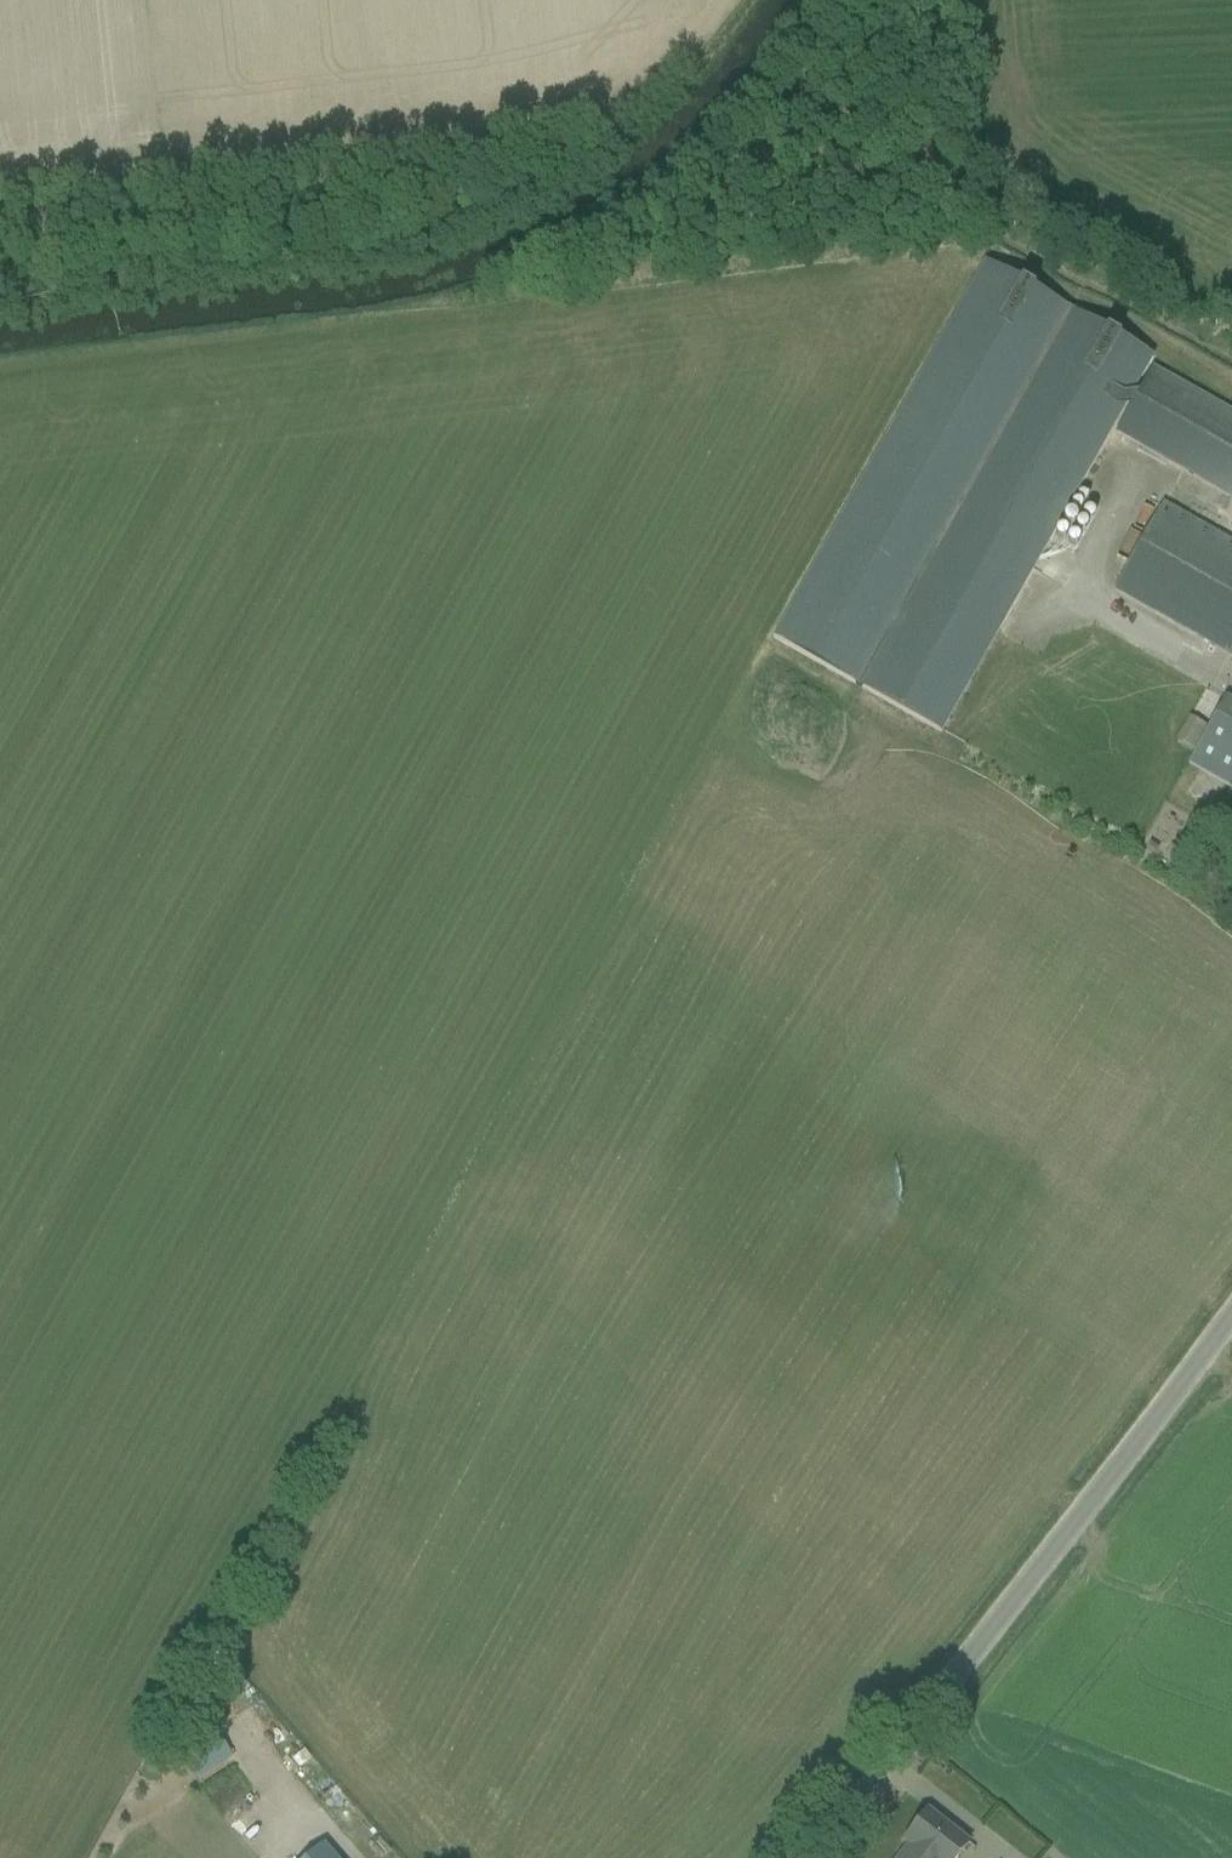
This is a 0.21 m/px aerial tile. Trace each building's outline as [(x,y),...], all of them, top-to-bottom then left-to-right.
[(940,734),(1152,357),(983,263),(772,639),(940,734)] [(1151,369),(1115,434),(1231,499),(1231,414),(1151,369)] [(1231,659),(1231,544),(1162,504),(1113,592),(1231,659)] [(206,1755),(185,1768),(193,1780),(230,1757),(214,1732),(198,1743),(206,1755)] [(904,1841),(926,1857),(957,1857),(968,1844),(927,1812),(904,1841)] [(904,1841),(908,1845),(902,1853),(898,1857),(926,1857),(904,1841)] [(323,1845),(309,1857),(334,1857),(323,1845)]
